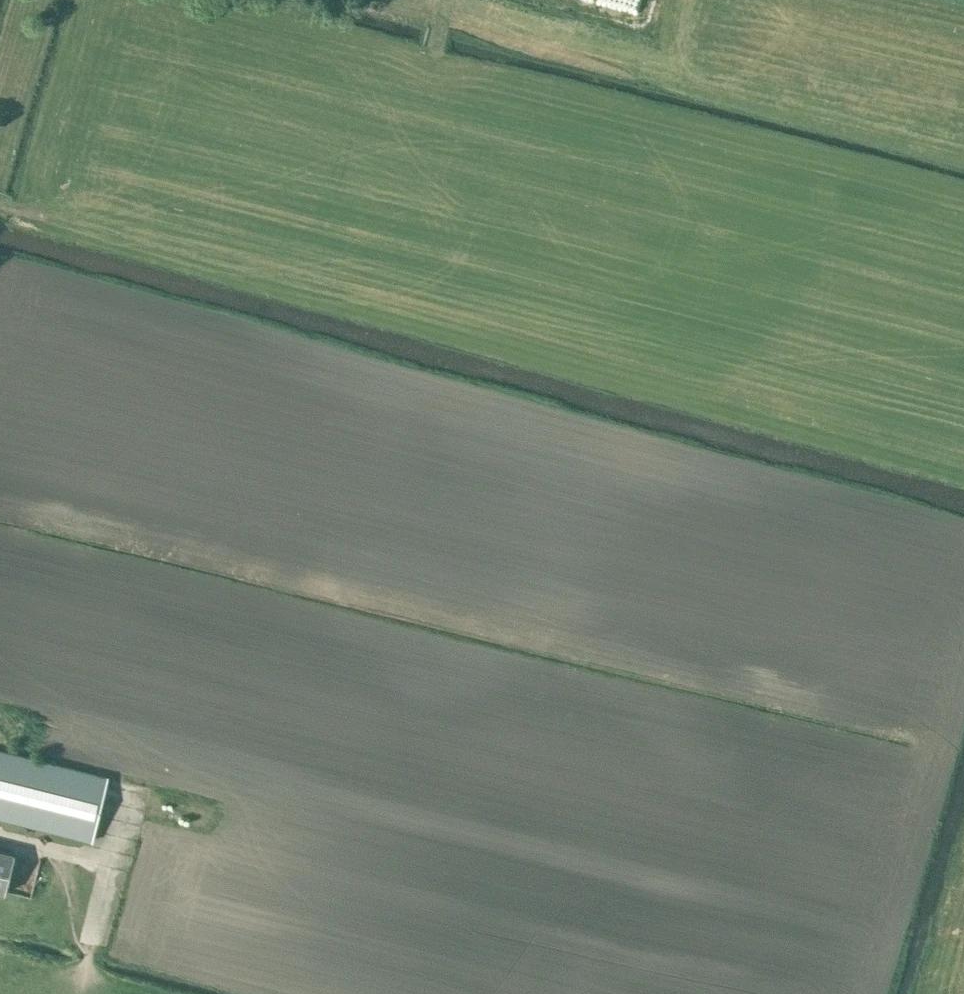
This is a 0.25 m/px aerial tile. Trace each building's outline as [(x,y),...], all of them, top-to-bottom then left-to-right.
[(92,840),(108,777),(0,751),(0,817),(92,840)] [(4,894),(14,853),(0,849),(0,893),(4,894)]
